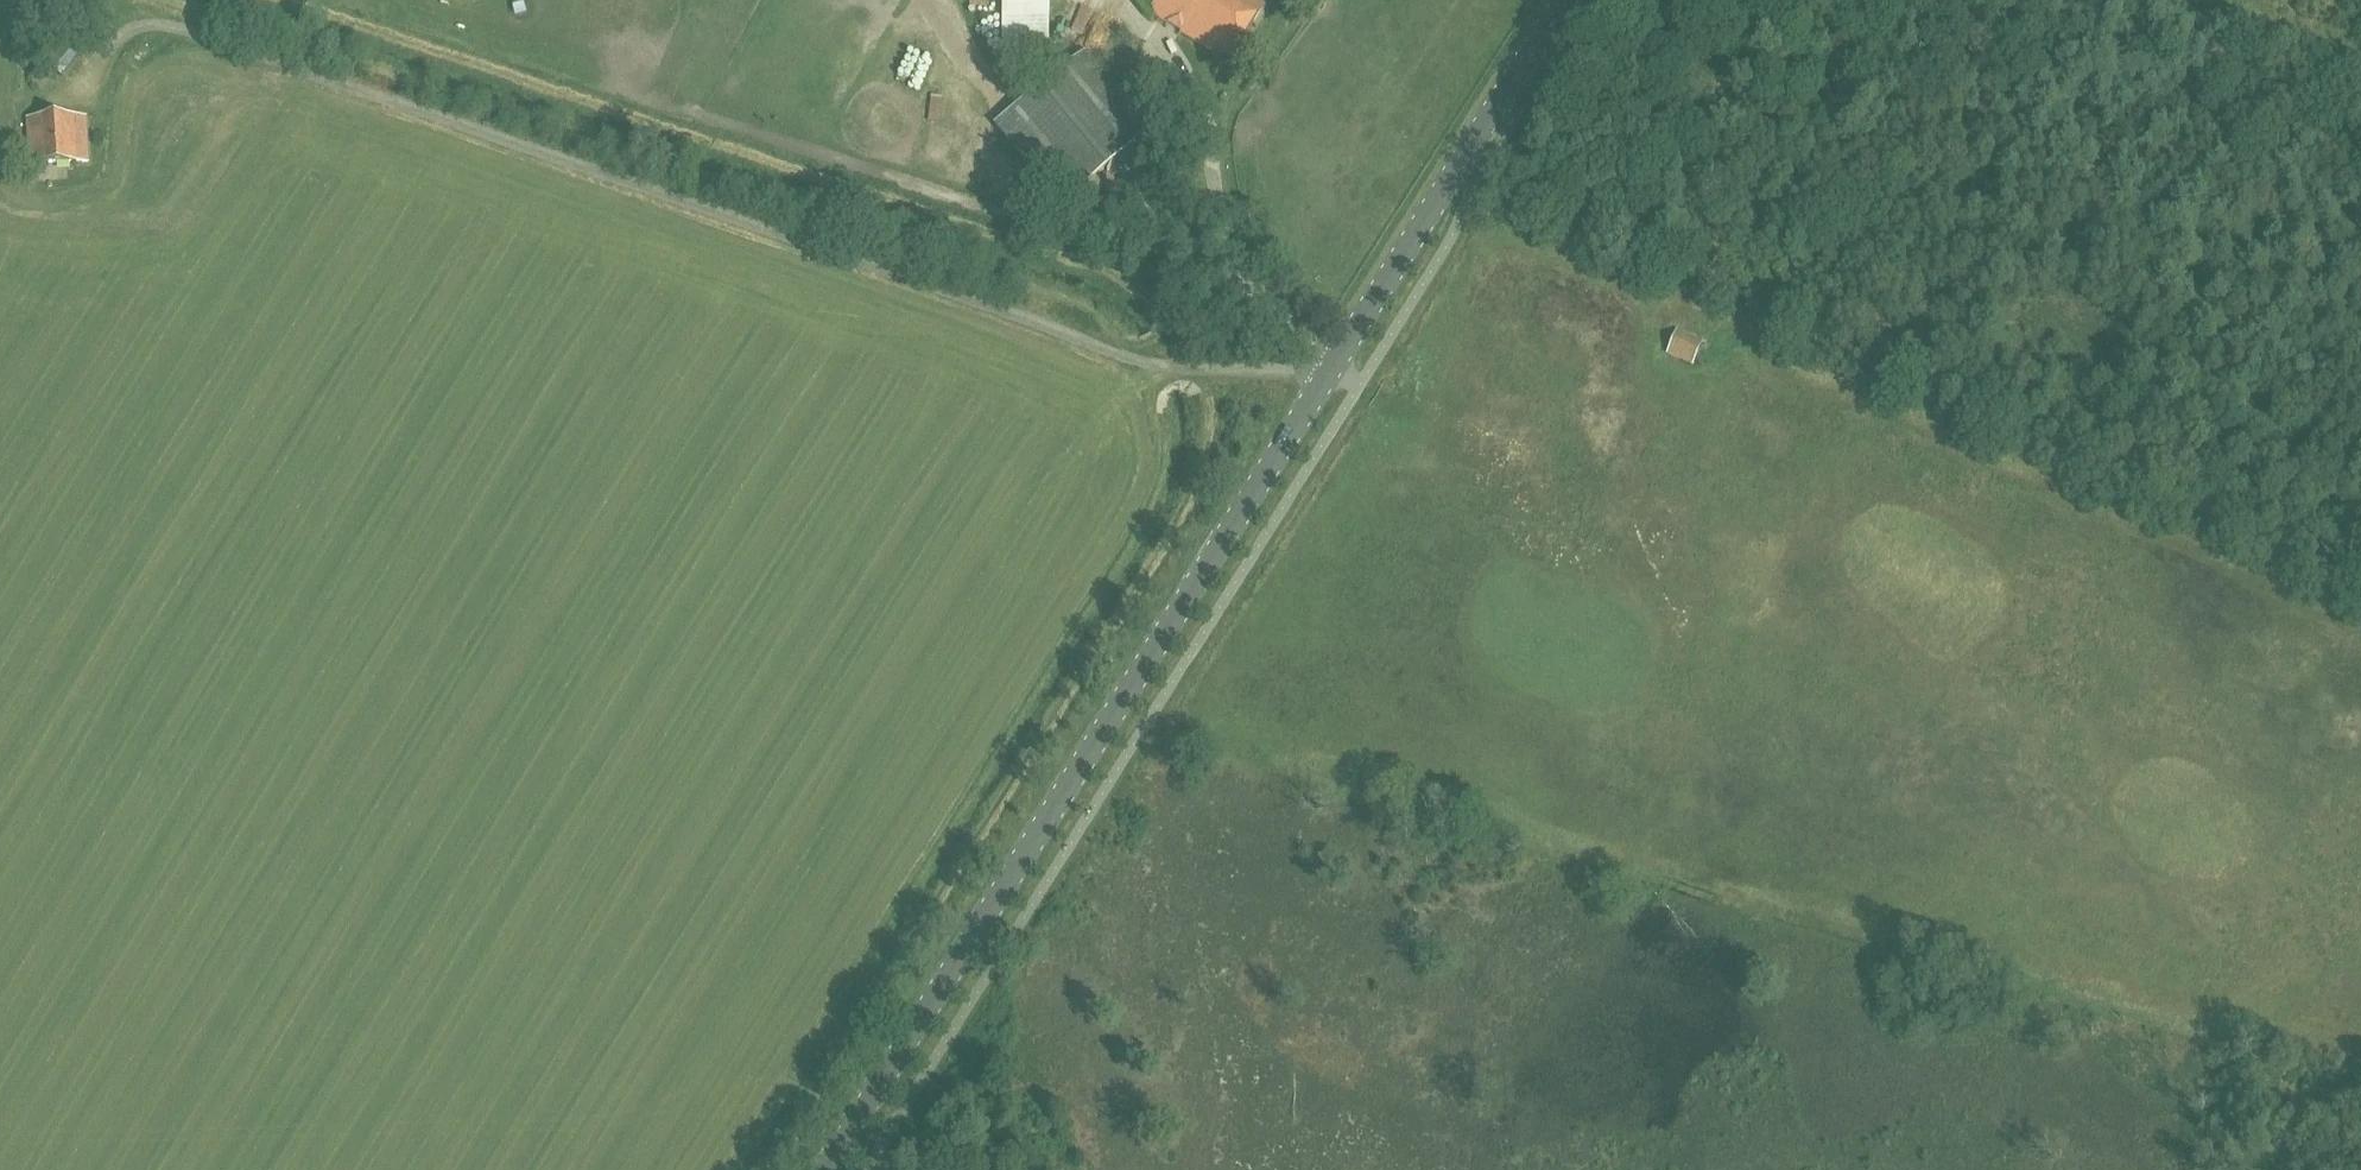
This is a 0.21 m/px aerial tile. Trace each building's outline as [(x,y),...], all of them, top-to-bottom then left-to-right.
[(1004,78),(1049,78),(1051,0),(1005,0),(1004,78)] [(1264,7),(1254,0),(1160,0),(1152,14),(1212,52),(1214,48),(1232,59),(1264,7)] [(104,22),(83,7),(43,62),(63,77),(79,55),(80,56),(104,22)] [(152,55),(139,45),(131,55),(143,65),(152,55)] [(1153,129),(1086,48),(998,121),(1063,203),(1153,129)] [(31,163),(89,162),(87,117),(30,119),(31,163)] [(1693,365),(1703,340),(1677,329),(1667,354),(1693,365)]
